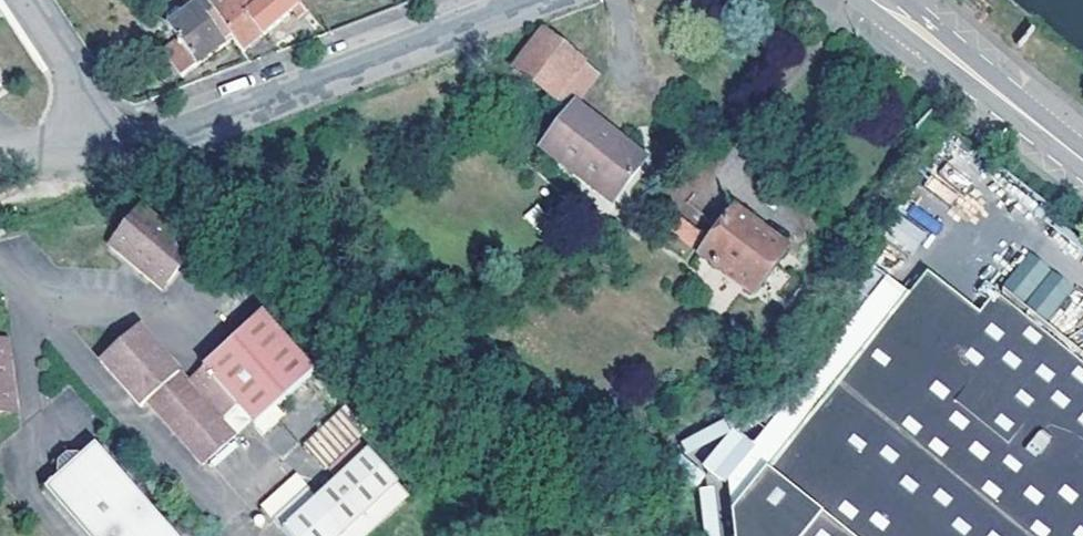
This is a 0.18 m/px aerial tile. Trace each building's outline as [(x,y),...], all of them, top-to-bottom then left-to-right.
[(192,14),(206,3),(203,0),(181,0),(192,14)] [(210,9),(231,37),(243,53),(293,11),(299,19),(304,13),(293,0),(220,0),(210,9)] [(231,37),(210,9),(206,3),(192,14),(171,30),(179,41),(164,52),(183,77),(224,47),(222,45),(231,37)] [(609,145),(614,139),(573,109),(599,76),(541,33),(513,69),(530,82),(554,100),(570,112),(540,150),(613,206),(640,169),(609,145)] [(543,112),(554,100),(530,82),(520,94),(543,112)] [(609,145),(640,169),(645,162),(614,139),(609,145)] [(20,222),(15,208),(2,213),(7,226),(20,222)] [(716,266),(753,295),(786,251),(734,211),(700,255),(691,265),(706,278),(716,266)] [(111,251),(164,291),(189,258),(135,218),(111,251)] [(672,233),(693,249),(703,237),(682,219),(672,233)] [(1030,250),(1002,283),(1046,320),(1074,287),(1030,250)] [(768,474),(737,511),(717,535),(1082,535),(1082,365),(1056,343),(999,300),(979,324),(927,276),(768,474)] [(259,429),(271,417),(280,427),(291,416),(283,407),(317,373),(262,316),(190,383),(143,330),(104,366),(145,411),(153,404),(209,466),(240,436),(226,422),(240,408),(254,423),(259,429)] [(13,408),(5,348),(0,349),(0,410),(13,408)] [(226,422),(240,436),(254,423),(240,408),(226,422)] [(369,430),(350,410),(309,449),(327,468),(331,473),(334,471),(345,484),(319,509),(339,531),(344,535),(354,535),(404,488),(396,479),(362,443),(372,433),(369,430)] [(234,481),(261,456),(246,440),(219,465),(234,481)] [(80,535),(166,535),(93,454),(45,496),(80,535)] [(306,496),(301,491),(294,483),(267,510),(273,516),(279,523),(306,496)] [(714,484),(698,486),(703,526),(719,524),(714,484)]
